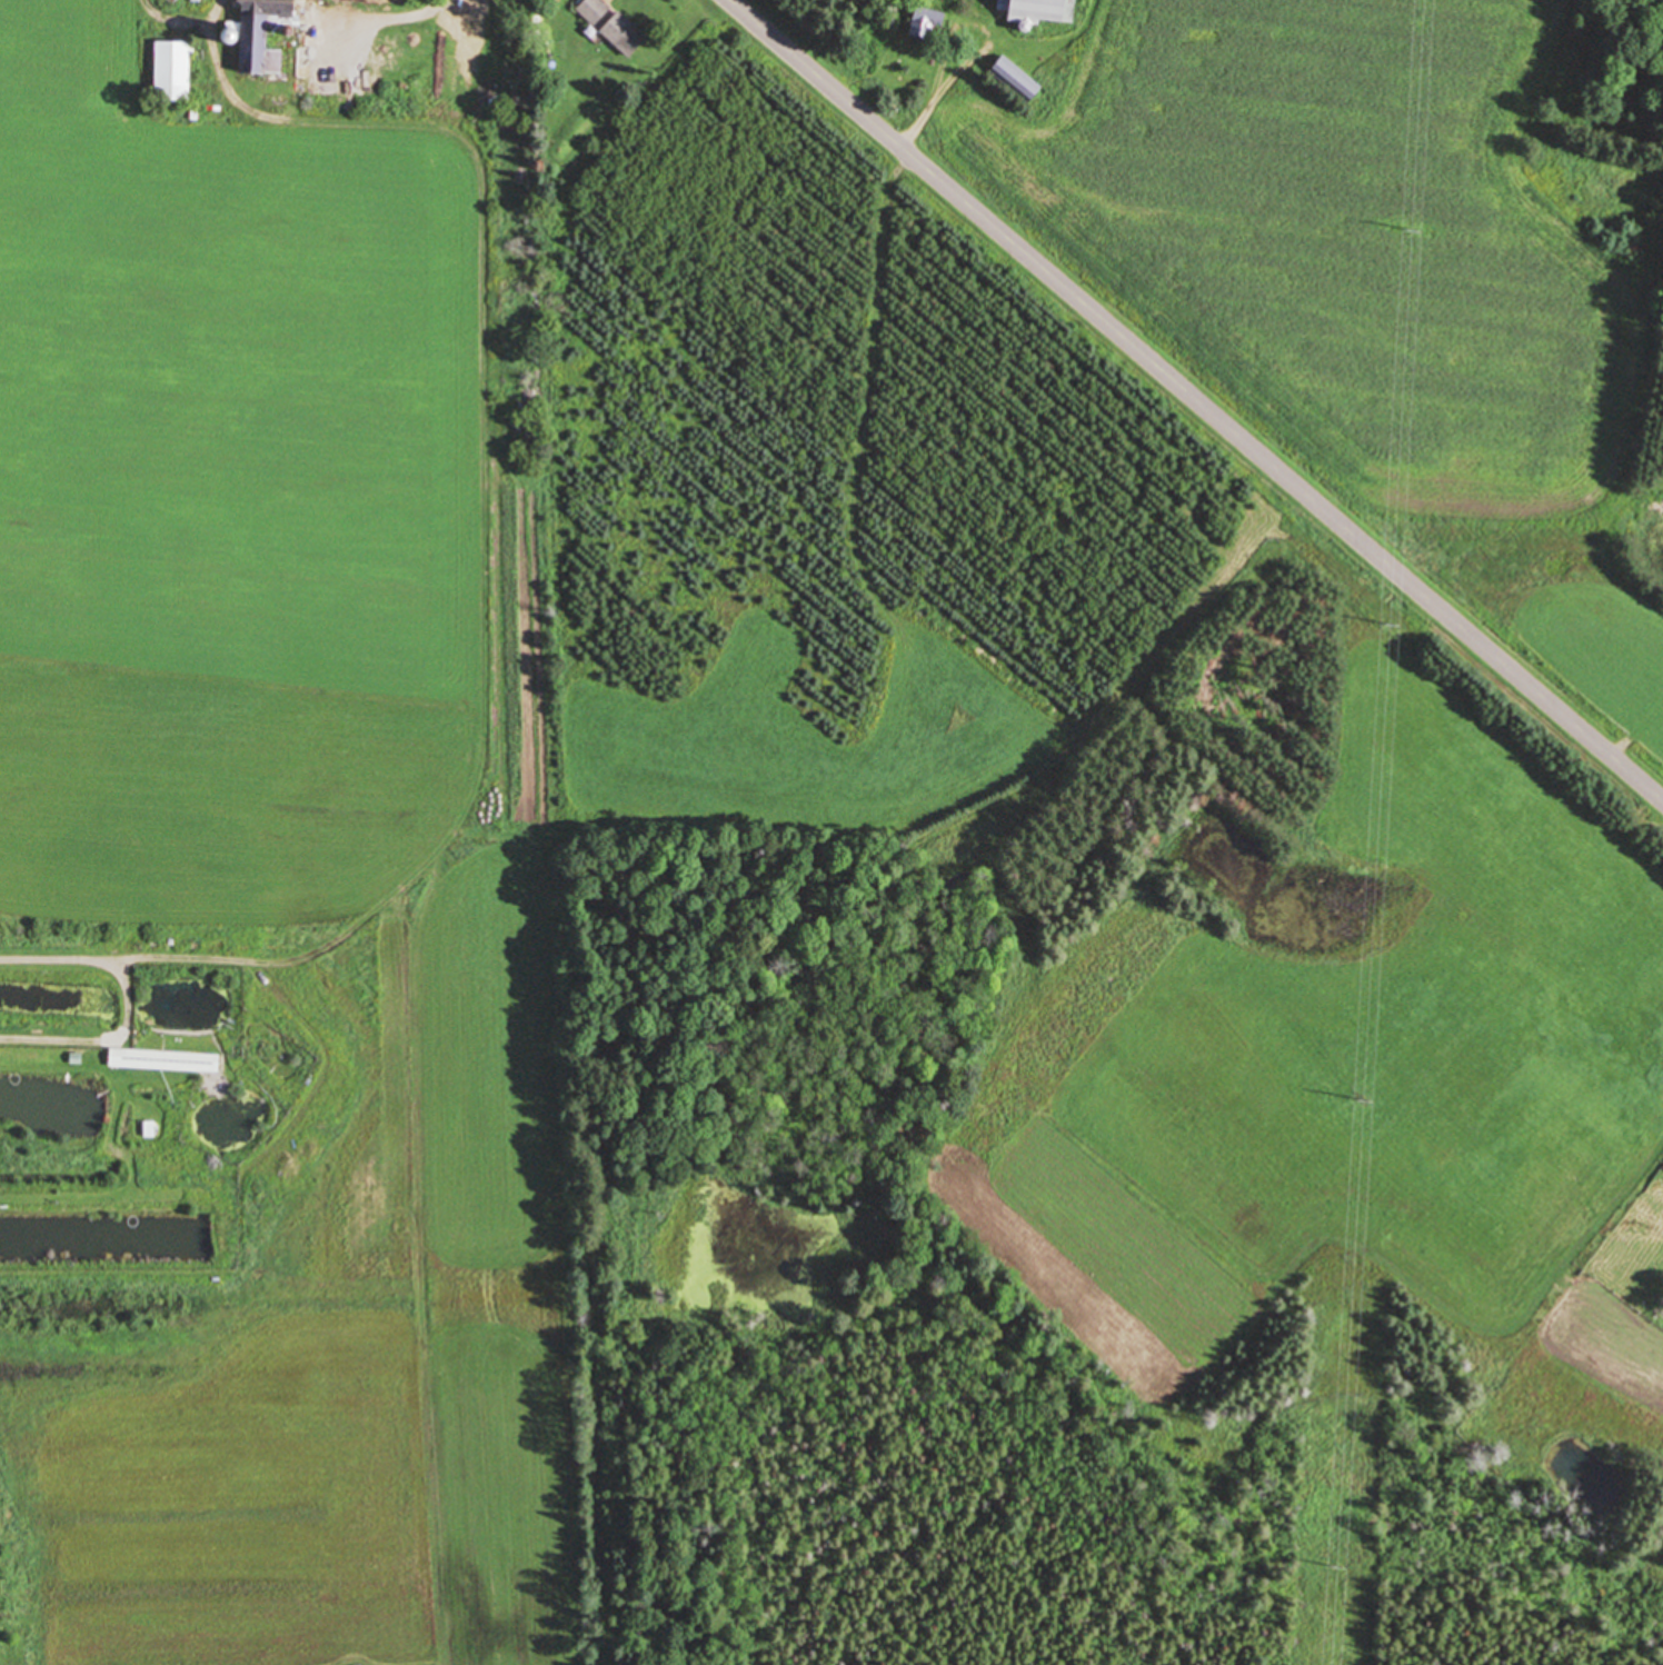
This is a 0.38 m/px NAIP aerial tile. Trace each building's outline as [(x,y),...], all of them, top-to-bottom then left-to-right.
[(303,21),(303,0),(245,0),(245,31),(231,30),(227,42),(243,47),(251,47),(252,43),(259,46),(259,52),(245,73),(260,73),(265,75),(273,75),(272,23),(302,24),(303,21)] [(604,0),(588,0),(579,10),(597,28),(614,10),(604,0)] [(1013,19),(1070,26),(1073,0),(1015,0),(1013,19)] [(604,32),(632,60),(652,40),(624,12),(604,32)] [(195,102),(195,42),(158,42),(158,102),(195,102)] [(994,70),(1033,104),(1046,89),(1007,55),(994,70)] [(111,1068),(222,1072),(223,1053),(112,1049),(111,1068)]
